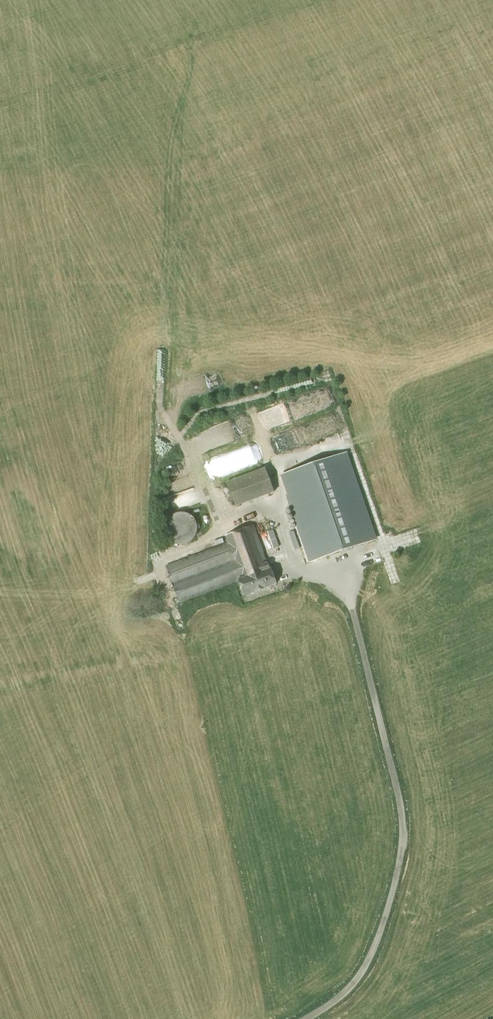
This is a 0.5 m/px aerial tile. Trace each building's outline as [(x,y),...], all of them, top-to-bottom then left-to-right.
[(275,418),(300,409),(296,398),(271,408),(275,418)] [(224,425),(236,437),(241,432),(229,420),(224,425)] [(306,451),(296,454),(298,460),(308,456),(306,451)] [(345,452),(279,475),(310,562),(376,539),(345,452)] [(186,464),(174,467),(176,473),(187,471),(186,464)] [(265,468),(226,482),(235,506),(274,492),(265,468)] [(172,493),(175,499),(182,496),(179,490),(172,493)] [(167,522),(166,525),(166,528),(166,531),(167,534),(168,538),(169,539),(171,541),(173,543),(176,544),(179,545),(182,545),(186,544),(189,543),(191,542),(192,541),(195,538),(196,535),(197,532),(197,528),(197,526),(196,523),(195,521),(193,519),(190,516),(188,515),(185,514),(183,514),(180,514),(177,514),(175,515),(172,516),(171,517),(169,520),(167,522)] [(280,561),(269,531),(259,535),(255,526),(226,537),(228,543),(167,567),(180,602),(238,580),(244,596),(276,585),(270,565),(280,561)] [(285,552),(287,560),(302,555),(299,547),(285,552)] [(284,586),(291,584),(289,577),(282,579),(284,586)]
